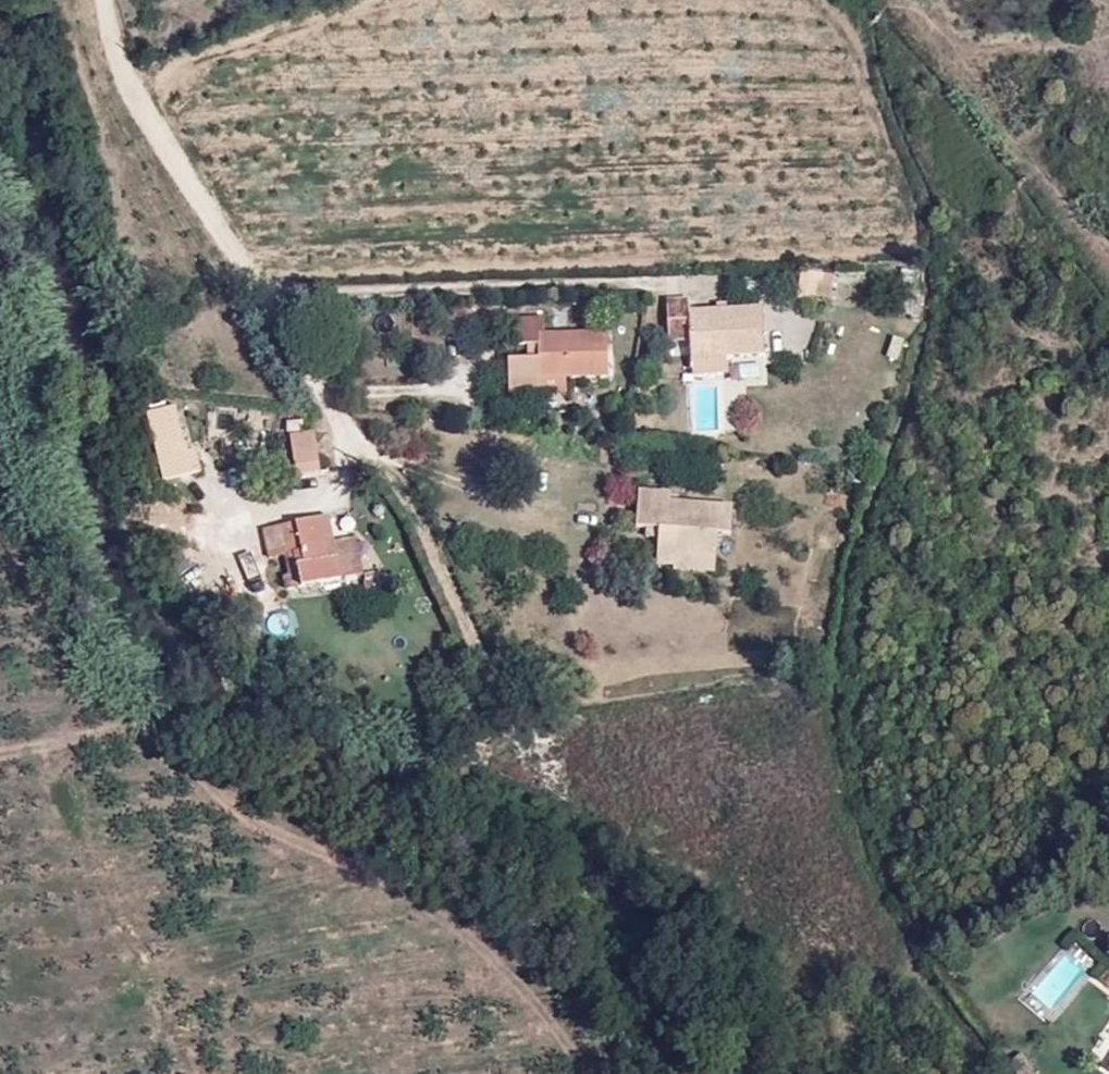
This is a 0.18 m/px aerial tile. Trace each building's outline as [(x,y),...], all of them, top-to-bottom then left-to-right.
[(834,274),(801,269),(797,296),(830,301),(834,274)] [(727,307),(716,308),(689,309),(689,297),(668,298),(670,340),(690,339),(690,363),(693,363),(726,362),(726,355),(765,353),(763,305),(727,307)] [(643,302),(629,300),(628,311),(642,313),(643,302)] [(538,358),(528,358),(510,359),(510,393),(543,392),(543,378),(566,377),(608,375),(607,330),(544,333),(543,316),(514,317),(516,345),(529,344),(538,344),(538,358)] [(529,344),(528,358),(538,358),(538,344),(529,344)] [(726,362),(693,363),(693,374),(726,373),(726,362)] [(543,378),(543,392),(566,391),(566,377),(543,378)] [(171,444),(179,441),(170,406),(151,412),(162,451),(158,454),(166,480),(201,469),(196,447),(182,451),(181,448),(173,451),(171,444)] [(292,436),(297,477),(321,473),(316,433),(292,436)] [(181,448),(179,441),(171,444),(173,451),(181,448)] [(865,472),(848,470),(847,481),(863,483),(865,472)] [(661,527),(660,538),(657,564),(674,565),(674,561),(715,565),(718,533),(730,534),(734,505),(671,499),(671,492),(639,489),(636,525),(646,526),(661,527)] [(332,557),(338,555),(335,542),(329,515),(323,516),(332,557)] [(342,576),(338,555),(332,557),(323,516),(265,530),(270,557),(294,552),(303,586),(342,576)] [(646,537),(660,538),(661,527),(646,526),(646,537)] [(335,542),(338,555),(342,576),(362,572),(355,537),(335,542)] [(674,561),(674,565),(674,570),(714,572),(715,565),(674,561)] [(474,695),(463,699),(469,717),(481,713),(474,695)] [(1062,907),(1058,898),(1048,903),(1052,912),(1062,907)] [(1021,1053),(1007,1064),(1015,1073),(1036,1073),(1021,1053)]
